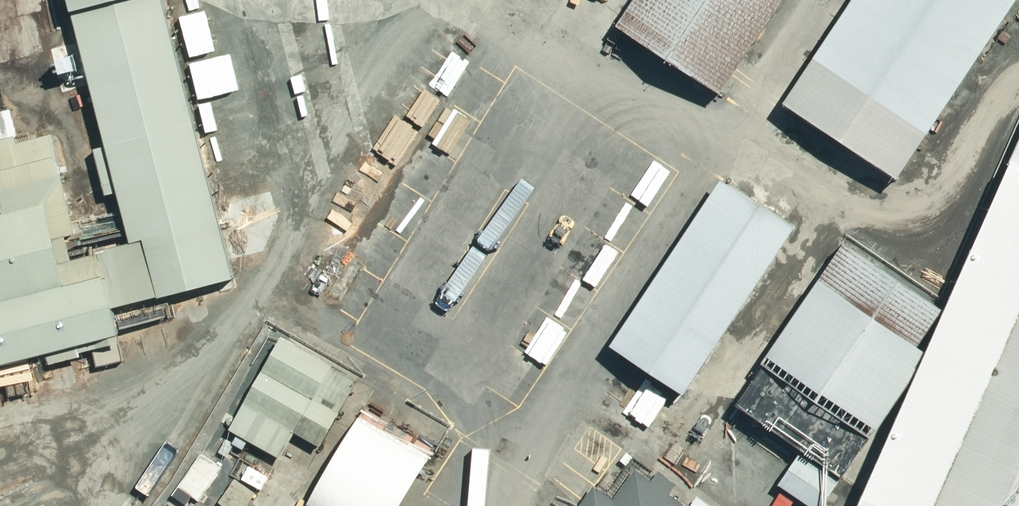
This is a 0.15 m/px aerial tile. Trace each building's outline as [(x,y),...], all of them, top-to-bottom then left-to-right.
[(153,0),(59,0),(97,146),(87,148),(99,195),(109,192),(122,243),(88,250),(104,308),(224,277),(153,0)] [(774,0),(625,0),(607,26),(709,97),(774,0)] [(786,97),(901,173),(1016,0),(849,0),(786,97)] [(851,505),(1018,505),(1018,129),(851,505)] [(39,351),(42,364),(75,356),(74,352),(89,348),(93,366),(117,360),(104,308),(88,250),(62,257),(56,236),(68,233),(42,135),(10,143),(8,135),(0,137),(0,361),(39,351)] [(792,249),(719,204),(611,378),(684,423),(792,249)] [(774,422),(819,453),(843,418),(863,432),(912,354),(907,350),(933,311),(834,243),(732,393),(774,422)] [(569,337),(543,319),(522,351),(549,368),(569,337)] [(362,388),(287,344),(234,434),(285,464),(300,437),(324,452),(362,388)] [(368,426),(321,505),(413,505),(437,466),(368,426)] [(792,452),(771,483),(804,505),(816,505),(834,480),(792,452)] [(226,472),(206,458),(182,491),(203,505),(226,472)] [(642,472),(619,503),(600,489),(588,505),(688,505),(642,472)] [(241,484),(224,505),(254,505),(260,498),(241,484)]
